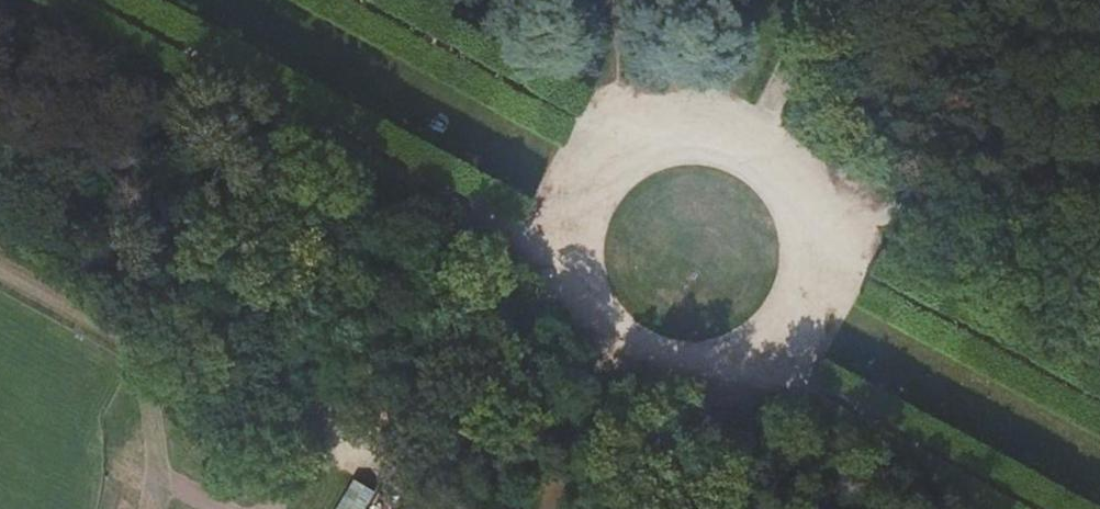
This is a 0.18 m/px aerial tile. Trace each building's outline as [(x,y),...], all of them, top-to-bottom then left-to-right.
[(350,480),(335,508),(364,508),(373,491),(350,480)]
